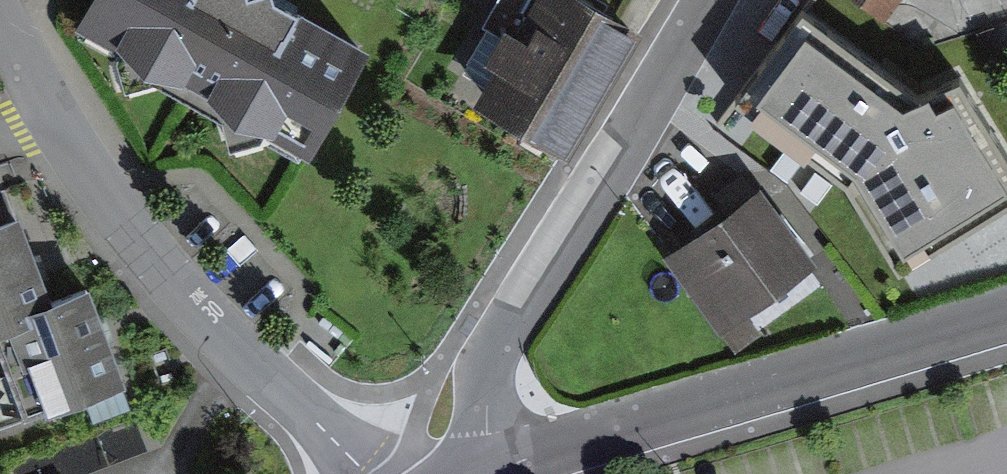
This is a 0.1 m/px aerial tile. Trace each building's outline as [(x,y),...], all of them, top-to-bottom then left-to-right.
[(300,162),(363,57),(266,0),(97,0),(78,32),(192,99),(300,162)] [(563,133),(635,18),(605,0),(527,0),(477,80),(563,133)] [(781,3),(712,98),(841,192),(898,274),(1006,207),(1006,152),(954,69),(909,94),(781,3)] [(684,221),(738,304),(822,250),(768,167),(684,221)] [(58,284),(15,183),(0,189),(0,308),(58,284)] [(96,277),(2,309),(46,435),(139,403),(96,277)]
